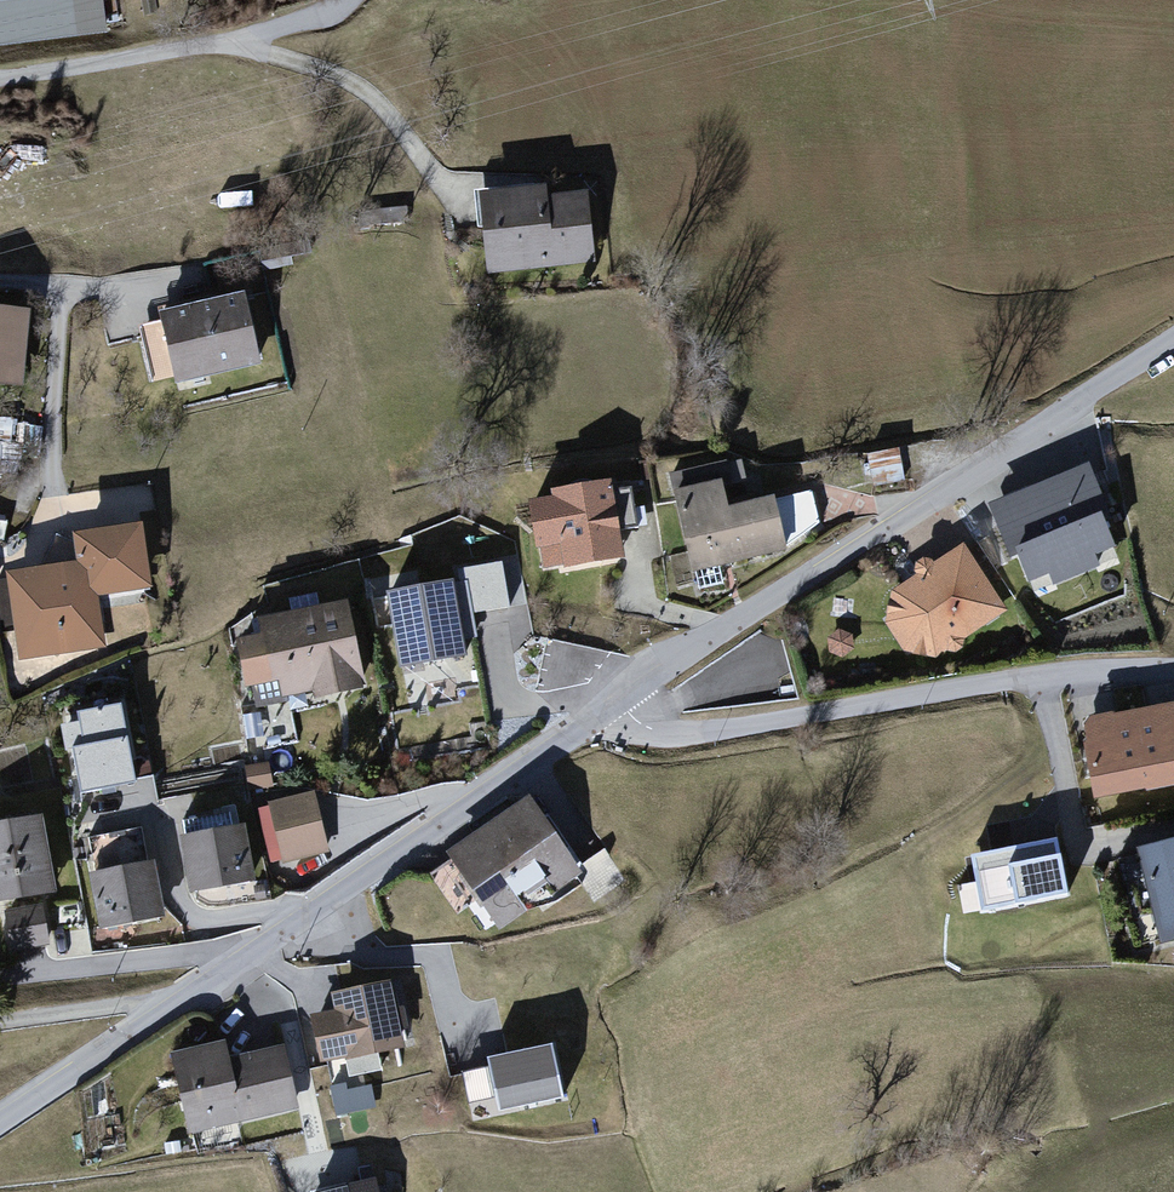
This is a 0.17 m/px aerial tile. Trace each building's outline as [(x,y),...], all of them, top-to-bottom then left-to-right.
[(110,29),(107,0),(0,0),(0,41),(110,29)] [(552,179),(479,188),(490,275),(597,261),(588,189),(553,193),(552,179)] [(266,357),(252,291),(157,310),(171,377),(266,357)] [(0,308),(0,381),(26,384),(33,311),(0,308)] [(718,459),(670,471),(694,571),(791,548),(778,496),(729,508),(718,459)] [(1110,545),(1081,472),(999,505),(1029,578),(1110,545)] [(616,482),(534,499),(548,568),(630,552),(616,482)] [(83,557),(13,569),(28,657),(116,642),(107,589),(155,581),(144,519),(78,530),(83,557)] [(1007,607),(965,544),(881,599),(922,662),(1007,607)] [(442,595),(375,606),(387,679),(463,667),(457,631),(494,625),(486,575),(440,583),(442,595)] [(343,697),(327,614),(245,630),(249,648),(223,653),(235,717),(343,697)] [(131,700),(71,707),(80,787),(139,781),(131,700)] [(1081,718),(1096,797),(1173,783),(1173,701),(1081,718)] [(318,789),(274,801),(291,860),(335,848),(318,789)] [(584,868),(531,793),(453,849),(506,923),(584,868)] [(44,813),(0,822),(0,903),(61,890),(44,813)] [(249,822),(184,834),(195,891),(261,878),(249,822)] [(1056,839),(973,857),(984,908),(1067,890),(1056,839)] [(1143,852),(1171,945),(1173,944),(1173,843),(1143,852)] [(158,858),(88,873),(99,926),(169,912),(158,858)] [(9,907),(14,950),(53,946),(48,902),(9,907)] [(394,981),(334,992),(337,1007),(314,1012),(324,1063),(406,1047),(394,981)] [(229,1035),(175,1047),(194,1130),(303,1106),(287,1040),(233,1052),(229,1035)] [(550,1045),(489,1058),(500,1108),(561,1096),(550,1045)] [(336,1087),(340,1115),(379,1109),(375,1081),(336,1087)] [(316,1191),(380,1191),(375,1176),(316,1191)]
